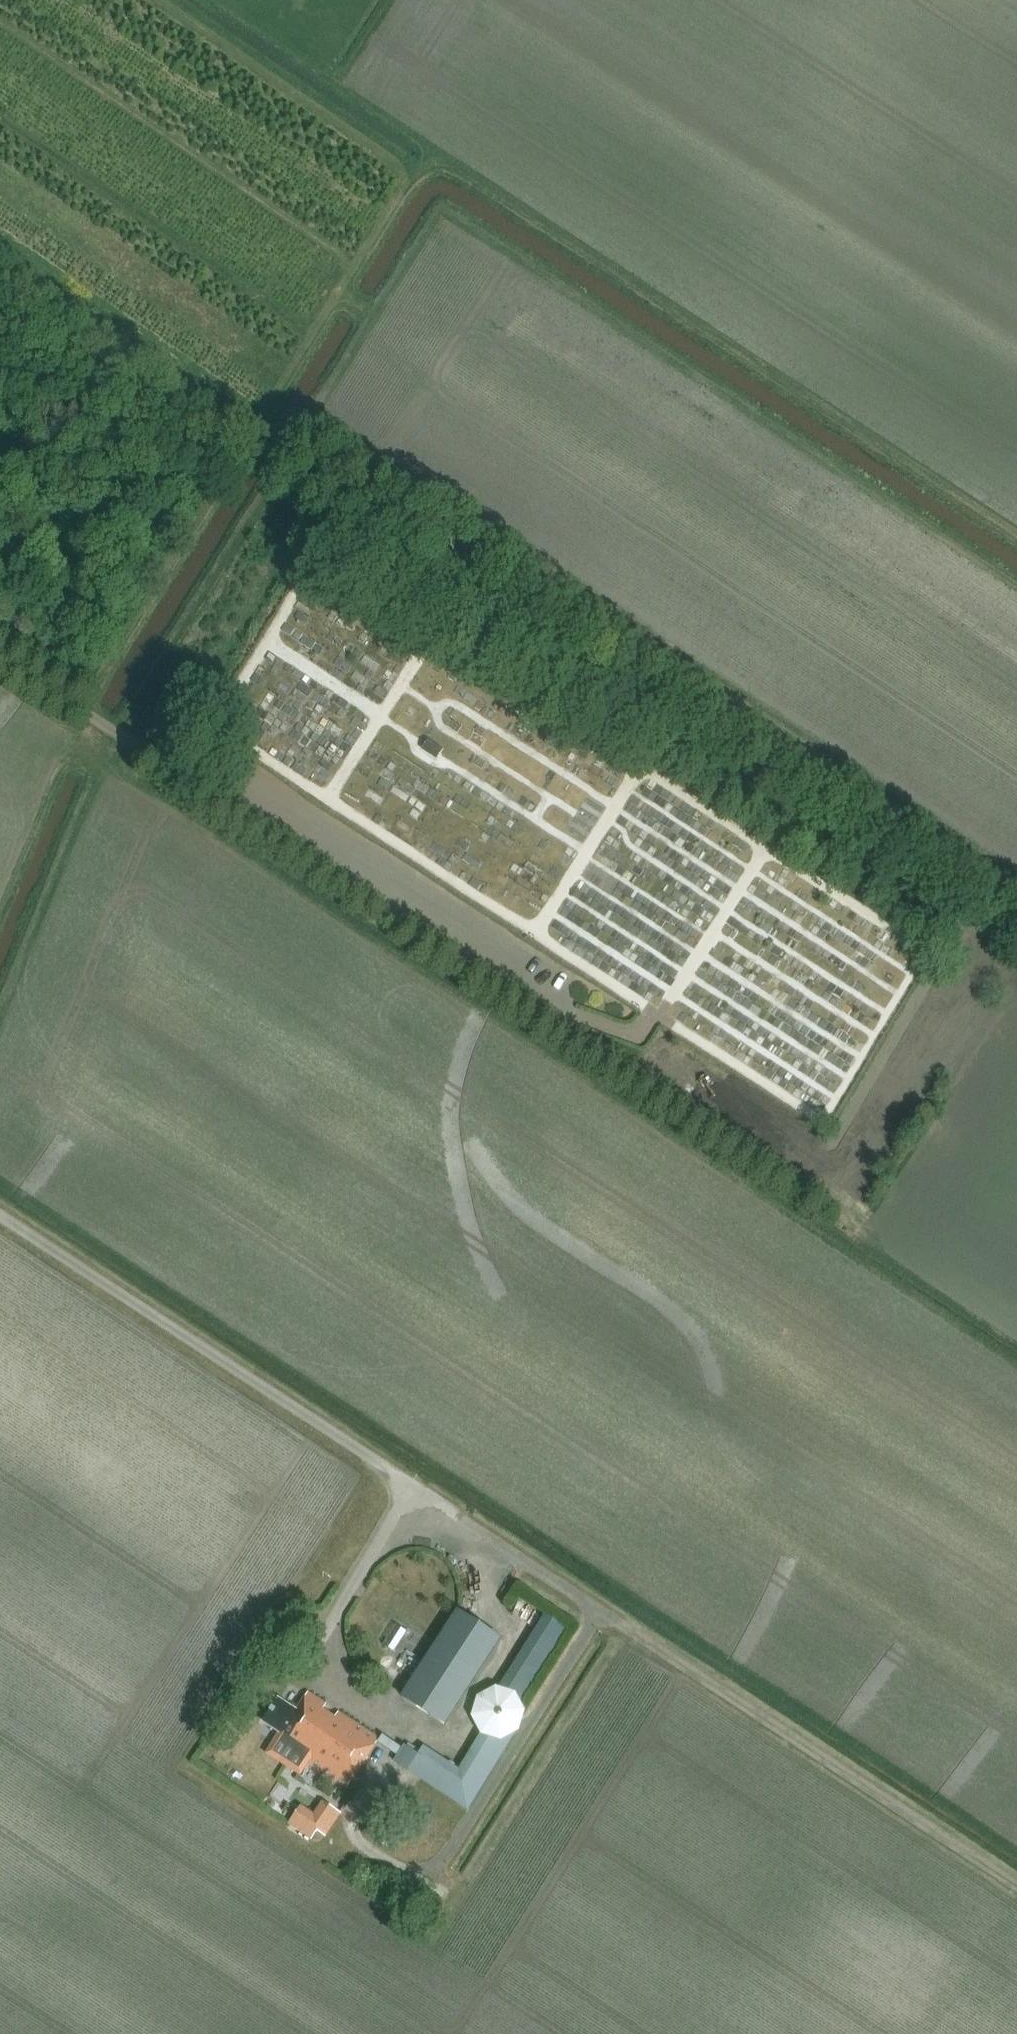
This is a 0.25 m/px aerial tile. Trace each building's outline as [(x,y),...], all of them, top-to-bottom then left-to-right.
[(427,739),(421,750),(437,758),(443,748),(427,739)] [(460,1609),(403,1696),(447,1725),(504,1638),(460,1609)] [(424,1744),(409,1771),(474,1806),(530,1702),(490,1680),(470,1717),(484,1724),(462,1764),(424,1744)] [(294,1755),(346,1791),(381,1741),(341,1713),(333,1725),(322,1716),(329,1705),(311,1693),(298,1711),(281,1699),(266,1721),(282,1732),(278,1738),(296,1751),(294,1755)] [(340,1815),(327,1807),(313,1828),(308,1825),(302,1834),(311,1840),(317,1832),(325,1837),(340,1815)]
